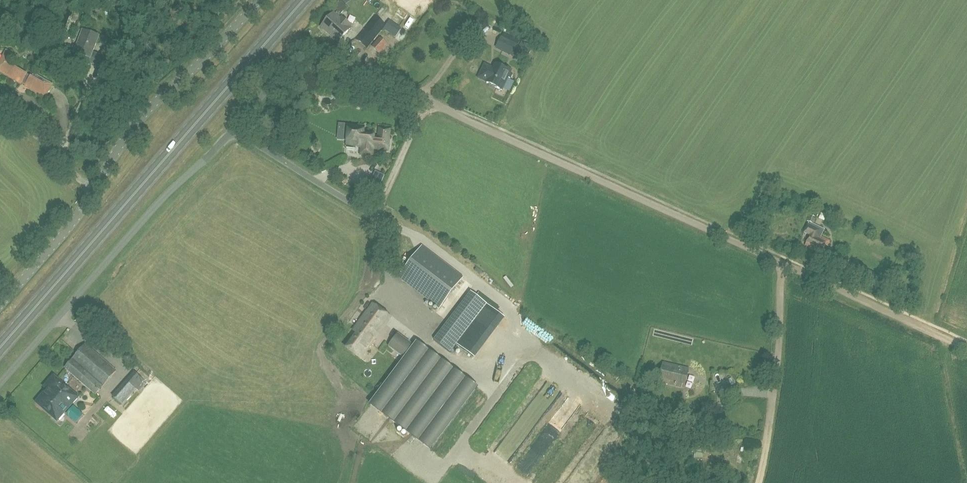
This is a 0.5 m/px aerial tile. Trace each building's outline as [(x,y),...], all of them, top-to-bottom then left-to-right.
[(341,0),(340,0),(334,6),(341,14),(348,8),(341,0)] [(338,42),(344,35),(351,28),(349,27),(351,25),(342,17),(341,19),(334,13),(327,20),(321,27),(338,42)] [(367,48),(385,25),(375,17),(357,40),(367,48)] [(395,25),(389,33),(395,37),(401,29),(395,25)] [(100,55),(94,52),(100,37),(82,30),(74,52),(91,59),(98,61),(96,66),(105,70),(110,59),(111,56),(113,52),(113,51),(104,47),(100,55)] [(512,56),(518,45),(501,36),(495,48),(512,56)] [(379,53),(387,44),(380,38),(372,47),(379,53)] [(8,63),(13,54),(7,50),(2,60),(0,63),(0,72),(46,98),(54,84),(34,73),(32,77),(8,63)] [(510,69),(495,62),(493,67),(485,63),(478,76),(487,80),(486,83),(488,84),(487,86),(493,88),(494,86),(501,90),(510,69)] [(291,125),(298,127),(300,116),(294,115),(291,125)] [(377,136),(374,136),(364,135),(365,126),(359,125),(358,127),(354,127),(354,125),(346,124),(344,140),(348,141),(347,147),(355,148),(356,144),(362,145),(361,154),(372,155),(373,147),(388,149),(390,129),(378,128),(377,136)] [(813,224),(816,218),(810,215),(807,221),(813,224)] [(827,245),(830,240),(817,235),(819,230),(807,224),(803,232),(809,235),(805,245),(823,254),(825,250),(824,249),(826,244),(827,245)] [(439,307),(462,278),(421,246),(398,276),(439,307)] [(848,261),(842,258),(838,266),(844,269),(848,261)] [(870,282),(874,274),(859,266),(855,274),(870,282)] [(878,284),(876,289),(891,297),(894,292),(878,284)] [(450,352),(487,304),(470,291),(433,340),(450,352)] [(361,359),(390,317),(373,305),(353,331),(357,334),(347,349),(361,359)] [(96,394),(116,370),(86,344),(66,368),(96,394)] [(442,436),(476,387),(426,349),(390,397),(442,436)] [(684,388),(689,369),(664,363),(659,382),(684,388)] [(58,420),(78,397),(54,376),(44,387),(47,389),(36,401),(58,420)] [(73,420),(79,413),(75,409),(69,416),(73,420)] [(694,457),(702,458),(703,449),(694,448),(694,457)]
